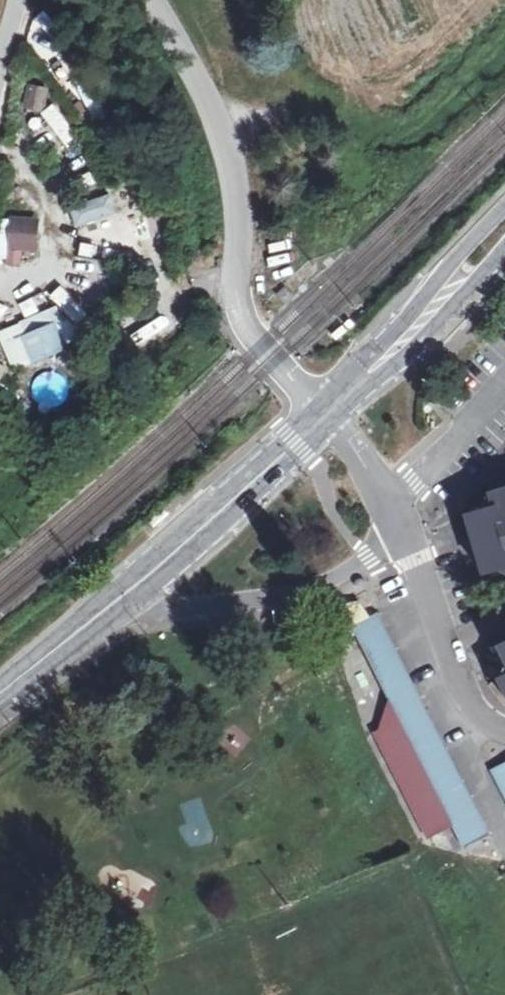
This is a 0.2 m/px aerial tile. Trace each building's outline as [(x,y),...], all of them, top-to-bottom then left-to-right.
[(46,85),(26,81),(22,109),(42,112),(46,85)] [(42,112),(27,124),(54,157),(79,140),(51,104),(42,112)] [(66,175),(87,167),(83,157),(62,164),(66,175)] [(110,194),(66,206),(72,226),(114,215),(110,194)] [(144,213),(124,220),(133,246),(152,243),(144,213)] [(35,219),(8,217),(4,248),(34,250),(35,219)] [(82,244),(80,257),(109,262),(111,249),(82,244)] [(106,265),(69,259),(67,274),(75,276),(103,281),(106,265)] [(75,276),(64,297),(86,310),(98,289),(75,276)] [(0,330),(0,352),(8,370),(84,342),(54,307),(0,330)] [(152,311),(129,324),(144,349),(166,337),(152,311)] [(34,377),(39,411),(67,407),(62,373),(34,377)] [(491,493),(495,508),(467,516),(486,573),(504,567),(504,489),(491,493)] [(360,602),(341,604),(332,614),(333,628),(346,637),(357,635),(352,627),(369,618),(360,602)] [(378,614),(369,618),(352,627),(357,635),(386,703),(454,826),(465,847),(491,834),(378,614)] [(454,826),(386,703),(370,735),(424,841),(454,826)] [(488,772),(504,804),(504,763),(488,772)]
